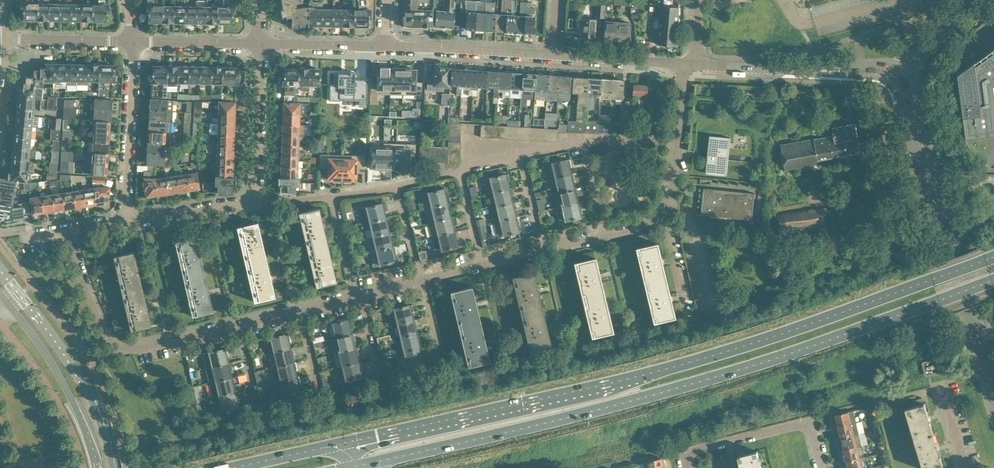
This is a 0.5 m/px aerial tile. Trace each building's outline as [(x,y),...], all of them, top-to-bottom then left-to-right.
[(38,3),(33,3),(33,0),(22,0),(23,3),(21,3),(21,5),(20,6),(20,9),(21,10),(21,12),(23,12),(23,19),(37,20),(38,3)] [(37,20),(39,20),(40,21),(42,21),(43,20),(48,20),(48,3),(49,0),(44,0),(43,3),(38,3),(37,20)] [(107,0),(100,0),(100,4),(92,4),(92,21),(93,21),(107,21),(107,13),(109,13),(109,12),(110,10),(110,7),(109,6),(109,5),(108,5),(107,0)] [(163,5),(158,5),(157,0),(148,0),(148,5),(146,5),(146,7),(145,8),(145,11),(146,12),(146,14),(148,14),(148,22),(162,22),(162,23),(163,23),(163,5)] [(232,0),(223,0),(223,7),(218,6),(217,24),(218,24),(218,23),(232,23),(232,16),(235,16),(235,14),(236,13),(236,10),(235,9),(235,7),(233,7),(232,0)] [(298,2),(298,0),(278,0),(278,1),(278,2),(279,2),(279,3),(280,3),(281,3),(282,9),(281,9),(282,18),(286,17),(294,16),(293,12),(297,11),(297,7),(296,2),(298,2)] [(366,0),(358,0),(360,9),(354,9),(354,26),(355,26),(368,26),(369,19),(371,19),(371,16),(372,15),(372,13),(371,11),(371,10),(368,10),(366,0)] [(432,7),(432,0),(406,0),(406,5),(403,5),(403,18),(402,18),(402,21),(403,21),(403,24),(404,24),(404,27),(412,27),(421,27),(421,26),(422,27),(426,27),(427,26),(431,26),(432,7)] [(455,11),(455,0),(444,0),(443,10),(436,10),(434,26),(454,28),(454,25),(455,14),(455,11)] [(474,29),(476,1),(472,0),(465,0),(465,4),(465,7),(466,12),(466,13),(465,26),(465,29),(474,29)] [(485,0),(481,0),(481,1),(476,1),(474,29),(483,30),(485,0)] [(495,13),(496,2),(491,1),(491,0),(485,0),(483,30),(493,31),(494,13),(495,13)] [(507,0),(502,0),(501,13),(495,13),(494,13),(493,31),(505,32),(507,0)] [(515,14),(514,14),(515,9),(514,7),(515,0),(507,0),(505,32),(514,32),(515,14)] [(309,16),(309,6),(303,6),(302,1),(298,2),(296,2),(297,7),(297,11),(293,12),(294,16),(286,17),(287,22),(292,22),(292,27),(299,27),(299,26),(302,26),(302,27),(302,28),(303,28),(304,29),(305,29),(306,28),(307,28),(307,27),(307,26),(309,26),(309,25),(312,25),(312,16),(309,16)] [(524,33),(526,2),(521,2),(520,15),(515,14),(514,32),(524,33)] [(533,34),(534,17),(535,8),(531,8),(531,2),(526,2),(524,33),(533,34)] [(59,20),(59,4),(48,3),(48,20),(49,20),(54,20),(55,21),(57,21),(59,20)] [(70,20),(70,4),(59,4),(59,20),(64,20),(65,21),(68,21),(70,20)] [(81,20),(81,4),(70,4),(70,20),(72,20),(73,21),(76,21),(77,20),(81,20)] [(92,21),(92,4),(81,4),(81,20),(81,21),(87,21),(88,22),(90,22),(91,21),(92,21)] [(174,23),(174,6),(163,5),(163,23),(165,24),(167,24),(169,22),(174,23)] [(660,5),(658,21),(655,20),(653,22),(653,26),(655,28),(658,28),(656,44),(676,45),(679,7),(660,5)] [(185,22),(185,6),(174,6),(174,23),(174,22),(178,22),(179,23),(182,23),(184,22),(185,22)] [(196,23),(196,6),(185,6),(185,22),(189,23),(190,24),(193,24),(195,23),(196,23)] [(207,23),(207,6),(196,6),(196,23),(198,24),(201,24),(202,23),(206,23),(207,23)] [(217,24),(218,6),(207,6),(207,23),(211,24),(213,25),(215,25),(217,24)] [(321,25),(322,9),(315,8),(315,6),(309,6),(309,16),(312,16),(312,25),(315,25),(316,26),(320,26),(321,25)] [(333,25),(333,9),(322,9),(321,25),(326,25),(327,26),(330,26),(332,25),(333,25)] [(343,25),(344,9),(333,9),(333,25),(334,25),(335,26),(337,27),(339,25),(343,25)] [(354,26),(354,9),(344,9),(343,25),(343,26),(348,26),(349,27),(352,27),(353,26),(354,26)] [(455,14),(454,25),(465,26),(466,13),(460,13),(460,14),(455,14)] [(579,21),(579,27),(581,27),(580,37),(594,38),(595,19),(582,18),(582,21),(579,21)] [(616,40),(618,22),(605,21),(603,39),(616,40)] [(630,23),(618,22),(616,40),(629,41),(630,23)] [(993,86),(993,49),(958,74),(959,77),(958,77),(967,139),(993,135),(993,87),(993,86)] [(66,80),(67,64),(64,64),(64,63),(61,63),(60,64),(56,64),(57,62),(44,61),(44,64),(45,64),(45,68),(45,70),(47,70),(47,71),(54,71),(54,82),(61,82),(61,80),(66,80)] [(66,80),(66,84),(77,85),(77,80),(77,64),(76,64),(75,63),(72,63),(71,64),(67,64),(66,80)] [(99,81),(100,65),(100,64),(98,64),(97,63),(94,63),(93,64),(89,64),(88,81),(99,81)] [(88,81),(89,64),(88,64),(83,64),(82,64),(79,64),(78,64),(77,64),(77,80),(88,81)] [(167,82),(167,86),(178,86),(178,82),(178,66),(173,66),(172,65),(169,64),(168,66),(167,82)] [(114,65),(100,65),(99,81),(99,96),(112,97),(113,81),(116,82),(116,80),(117,79),(117,76),(116,75),(116,73),(113,73),(114,65)] [(167,82),(168,66),(163,65),(163,66),(161,66),(161,65),(156,65),(153,68),(152,69),(151,70),(151,73),(150,75),(149,76),(149,79),(150,80),(150,82),(152,82),(151,97),(167,98),(167,93),(167,82)] [(189,82),(189,66),(187,66),(186,66),(184,65),(183,66),(178,66),(178,82),(189,82)] [(200,83),(200,67),(195,67),(195,66),(191,66),(189,66),(189,82),(200,83)] [(211,83),(212,66),(211,66),(211,67),(206,67),(206,66),(202,66),(202,67),(200,67),(200,83),(211,83)] [(222,83),(223,67),(223,66),(221,66),(217,66),(216,66),(212,66),(211,83),(222,83)] [(447,91),(449,68),(443,67),(441,66),(439,66),(437,67),(435,67),(434,76),(428,76),(428,80),(426,80),(425,89),(442,90),(447,91)] [(45,70),(45,68),(34,67),(34,75),(31,77),(35,80),(34,87),(38,87),(44,87),(43,87),(43,82),(54,82),(54,71),(47,71),(47,70),(45,70)] [(237,67),(223,67),(222,83),(227,83),(227,92),(235,92),(235,84),(239,84),(239,82),(240,81),(240,78),(239,77),(239,75),(236,75),(237,67)] [(309,85),(310,69),(310,68),(305,68),(304,67),(301,67),(300,68),(298,68),(298,69),(298,85),(303,85),(303,91),(309,91),(309,85)] [(370,81),(370,94),(390,94),(390,69),(389,69),(389,67),(380,67),(380,69),(377,69),(377,81),(370,81)] [(390,69),(390,94),(402,94),(403,67),(394,67),(394,69),(390,69)] [(403,67),(402,94),(421,95),(422,82),(416,82),(416,70),(411,69),(411,67),(403,67)] [(462,85),(463,69),(457,68),(456,67),(453,67),(452,68),(451,68),(450,84),(457,85),(457,94),(461,94),(462,89),(461,89),(462,85)] [(473,95),(474,70),(468,69),(468,68),(465,67),(464,69),(463,69),(462,85),(469,85),(468,95),(473,95)] [(298,85),(298,69),(284,68),(284,76),(282,76),(282,78),(281,79),(281,82),(282,83),(282,85),(285,85),(284,101),(297,101),(298,96),(298,85)] [(320,85),(320,69),(319,69),(315,68),(314,69),(310,69),(309,85),(320,85)] [(486,87),(487,70),(484,70),(484,69),(481,69),(480,70),(474,70),(473,95),(477,96),(477,89),(478,89),(478,86),(486,87)] [(498,97),(500,71),(493,71),(493,69),(490,69),(489,71),(487,70),(486,87),(494,87),(494,91),(494,97),(493,97),(493,102),(498,102),(498,97)] [(510,91),(511,72),(510,72),(509,71),(506,70),(505,72),(500,71),(498,97),(502,97),(502,96),(510,96),(510,91)] [(511,72),(510,91),(510,96),(521,97),(521,96),(521,92),(522,73),(517,72),(516,71),(513,71),(512,72),(511,72)] [(330,85),(330,100),(340,101),(340,99),(367,100),(367,80),(355,79),(355,74),(355,72),(350,72),(350,73),(341,73),(334,73),(334,85),(330,85)] [(521,92),(521,96),(532,96),(533,90),(534,90),(535,74),(534,74),(533,74),(532,72),(529,72),(528,73),(522,73),(521,92)] [(535,74),(534,90),(535,90),(534,99),(547,99),(547,91),(548,75),(542,74),(542,73),(538,73),(538,74),(536,74),(535,74)] [(547,91),(547,99),(558,100),(560,75),(554,75),(554,74),(550,73),(549,75),(548,75),(547,91)] [(563,92),(570,93),(571,76),(570,76),(569,75),(566,75),(565,76),(560,75),(558,100),(558,103),(562,104),(563,92)] [(35,80),(31,77),(24,76),(24,87),(26,87),(26,89),(27,89),(26,97),(35,98),(37,98),(41,98),(42,98),(44,87),(38,87),(34,87),(35,80)] [(585,108),(587,77),(573,76),(572,92),(578,93),(576,121),(568,120),(568,124),(569,124),(568,132),(584,133),(585,121),(585,120),(585,108)] [(600,94),(601,78),(587,77),(585,108),(593,108),(594,94),(600,94)] [(611,104),(612,79),(601,78),(600,94),(599,98),(606,98),(606,104),(610,104),(611,104)] [(624,80),(612,79),(611,104),(610,104),(610,110),(615,110),(615,106),(614,106),(615,101),(613,101),(613,98),(623,99),(624,80)] [(33,113),(35,98),(26,97),(27,89),(26,89),(26,87),(24,87),(20,87),(20,85),(17,85),(17,98),(18,98),(18,102),(17,103),(17,106),(18,107),(17,111),(33,113)] [(647,96),(648,85),(633,85),(633,95),(647,96)] [(442,93),(441,105),(449,105),(450,93),(442,93)] [(57,96),(51,95),(48,95),(44,95),(43,98),(43,99),(48,100),(46,109),(55,110),(57,96)] [(74,108),(75,99),(65,99),(64,108),(74,108)] [(111,104),(111,100),(95,99),(95,109),(95,110),(111,111),(111,110),(112,109),(112,106),(111,104)] [(167,111),(168,100),(151,99),(151,104),(150,105),(150,108),(151,109),(151,110),(167,111)] [(622,100),(621,114),(628,115),(629,101),(622,100)] [(202,112),(203,101),(195,101),(194,112),(202,112)] [(235,103),(235,102),(219,102),(219,112),(219,113),(235,113),(235,108),(236,107),(236,105),(235,103)] [(283,105),(283,108),(284,109),(284,114),(300,114),(305,114),(306,103),(300,103),(284,103),(284,104),(283,105)] [(76,119),(77,109),(77,108),(74,108),(64,108),(63,118),(76,119)] [(111,111),(95,110),(95,109),(90,109),(90,120),(110,121),(110,117),(111,115),(111,113),(111,111)] [(173,111),(167,111),(151,110),(150,112),(149,115),(150,116),(150,120),(166,121),(172,122),(173,111)] [(38,127),(39,116),(33,115),(33,113),(17,111),(17,115),(15,116),(15,119),(16,121),(16,125),(32,127),(32,126),(38,127)] [(202,122),(202,112),(194,112),(194,123),(198,123),(198,122),(202,122)] [(234,117),(235,113),(219,113),(219,112),(211,112),(210,116),(219,117),(218,123),(218,124),(234,124),(234,123),(235,122),(236,119),(234,117)] [(299,125),(299,124),(300,114),(284,114),(284,118),(282,119),(282,122),(283,123),(283,124),(299,125)] [(54,117),(53,128),(51,128),(51,129),(60,130),(61,118),(54,117)] [(76,130),(76,119),(63,118),(63,129),(71,129),(76,130)] [(110,125),(110,121),(90,120),(87,119),(87,124),(94,124),(93,131),(109,132),(109,131),(110,130),(110,127),(110,125)] [(166,132),(166,121),(150,120),(150,125),(149,126),(148,129),(149,130),(149,131),(166,132)] [(597,133),(598,121),(585,120),(585,121),(584,133),(597,133)] [(609,121),(598,121),(597,133),(608,133),(609,121)] [(234,124),(218,124),(218,123),(213,123),(213,133),(212,133),(212,134),(234,135),(234,130),(235,129),(235,126),(234,124)] [(569,124),(568,124),(560,123),(558,129),(558,132),(568,132),(569,124)] [(833,127),(835,135),(836,142),(844,140),(845,145),(843,145),(844,155),(861,152),(855,123),(833,127)] [(304,136),(305,125),(305,124),(299,124),(299,125),(283,124),(283,125),(282,126),(282,129),(283,130),(283,135),(304,136)] [(31,138),(32,127),(16,125),(15,130),(14,131),(14,134),(15,135),(14,136),(31,138)] [(59,141),(60,130),(51,129),(50,139),(53,139),(55,140),(55,141),(59,141)] [(71,139),(71,129),(63,129),(62,140),(70,140),(70,139),(71,139)] [(109,132),(93,131),(93,136),(86,136),(86,141),(88,141),(109,142),(109,138),(110,136),(110,134),(109,132)] [(165,143),(166,132),(149,131),(149,132),(148,133),(148,136),(149,137),(149,142),(165,143)] [(200,140),(201,134),(193,133),(193,144),(198,144),(200,144),(200,143),(204,144),(204,140),(200,140)] [(234,139),(234,135),(212,134),(211,145),(233,146),(233,144),(234,143),(235,140),(234,139)] [(304,140),(304,136),(283,135),(283,139),(282,140),(282,143),(283,145),(299,146),(299,139),(304,140)] [(727,175),(729,154),(731,138),(710,135),(706,173),(727,175)] [(836,142),(835,135),(781,145),(785,170),(819,164),(819,160),(844,155),(843,145),(845,145),(844,140),(836,142)] [(30,145),(31,138),(14,136),(14,137),(13,138),(13,141),(14,143),(14,147),(33,149),(33,145),(30,145)] [(70,150),(70,140),(62,140),(62,150),(70,150)] [(109,143),(109,142),(88,141),(88,152),(92,152),(108,153),(108,148),(109,147),(109,144),(109,143)] [(164,153),(165,143),(149,142),(149,146),(147,147),(147,150),(148,152),(164,153)] [(383,170),(384,143),(383,143),(383,145),(370,145),(370,167),(374,168),(374,170),(383,170)] [(395,169),(396,143),(384,143),(383,170),(391,170),(391,168),(395,168),(395,169)] [(416,144),(396,143),(395,169),(397,169),(397,171),(406,172),(406,170),(408,170),(409,156),(415,157),(416,144)] [(197,154),(198,144),(193,144),(192,155),(201,155),(201,154),(197,154)] [(234,147),(233,146),(211,145),(211,154),(217,155),(217,156),(233,156),(233,151),(234,150),(234,147)] [(298,151),(299,146),(283,145),(283,146),(281,147),(281,150),(282,151),(282,156),(298,157),(298,156),(304,156),(304,152),(298,151)] [(189,155),(190,146),(181,154),(185,154),(185,155),(189,155)] [(420,150),(419,160),(448,162),(448,155),(448,149),(448,146),(433,146),(433,151),(420,150)] [(35,149),(33,149),(14,147),(13,152),(12,153),(12,156),(13,157),(12,158),(34,160),(35,149)] [(108,157),(108,153),(92,152),(91,163),(107,164),(108,163),(108,162),(109,159),(108,157)] [(164,164),(164,153),(148,152),(148,153),(147,154),(147,157),(148,159),(148,164),(158,164),(164,165),(164,164)] [(211,154),(211,166),(217,166),(233,166),(234,165),(234,161),(233,160),(233,156),(217,156),(217,155),(211,154)] [(334,181),(342,181),(342,155),(320,154),(320,167),(328,168),(328,177),(330,177),(330,179),(334,179),(334,181)] [(342,155),(342,181),(350,181),(350,180),(353,180),(354,178),(356,178),(356,168),(365,169),(365,155),(342,155)] [(298,167),(298,157),(282,156),(282,161),(281,162),(281,165),(282,166),(282,167),(298,167)] [(11,160),(11,163),(12,164),(11,169),(28,171),(33,171),(34,160),(12,158),(12,159),(11,160)] [(572,166),(570,159),(552,163),(546,165),(549,179),(571,174),(569,167),(572,166)] [(107,165),(107,164),(91,163),(91,174),(107,174),(107,170),(108,168),(108,166),(107,165)] [(155,178),(156,166),(148,165),(148,171),(144,171),(144,180),(143,182),(143,185),(144,185),(143,189),(144,188),(145,190),(146,190),(147,196),(157,195),(155,178)] [(233,167),(233,166),(217,166),(217,175),(215,175),(215,176),(232,177),(232,173),(233,171),(234,168),(233,167)] [(298,176),(298,167),(282,167),(281,168),(281,171),(281,173),(281,177),(300,178),(300,176),(298,176)] [(27,181),(28,171),(11,169),(11,172),(8,172),(8,179),(17,180),(27,181)] [(200,188),(197,172),(186,173),(189,190),(191,191),(194,190),(195,189),(200,188)] [(189,190),(186,173),(176,175),(178,191),(183,191),(184,192),(187,191),(188,190),(189,190)] [(510,181),(508,173),(490,178),(484,179),(487,194),(493,192),(509,188),(507,182),(510,181)] [(573,173),(571,174),(549,179),(553,193),(574,188),(573,181),(575,181),(573,173)] [(85,175),(81,175),(82,180),(83,189),(86,205),(90,205),(92,205),(95,205),(96,204),(97,204),(94,187),(93,187),(93,183),(86,184),(85,175)] [(178,191),(176,175),(165,177),(168,193),(169,193),(170,194),(173,193),(174,192),(178,191)] [(235,177),(232,177),(215,176),(215,181),(209,181),(207,181),(206,175),(205,175),(205,176),(200,176),(203,192),(208,192),(218,192),(217,193),(224,194),(224,193),(232,193),(232,186),(233,184),(235,185),(235,183),(236,182),(236,179),(235,178),(235,177)] [(104,183),(105,177),(93,176),(93,183),(93,187),(94,187),(97,204),(107,202),(107,197),(108,197),(108,196),(109,196),(109,194),(110,193),(110,191),(109,189),(109,187),(99,187),(99,183),(104,183)] [(168,193),(165,177),(155,178),(157,195),(162,194),(163,195),(166,194),(167,193),(168,193)] [(277,179),(277,182),(278,183),(278,184),(280,184),(280,186),(281,186),(281,191),(288,192),(294,192),(314,193),(314,188),(315,182),(300,181),(300,178),(281,177),(278,177),(278,178),(277,179)] [(17,180),(8,179),(0,178),(0,190),(15,192),(17,180)] [(574,188),(553,193),(556,207),(577,202),(576,196),(582,194),(581,186),(574,188)] [(448,196),(447,188),(422,194),(425,208),(447,203),(446,196),(448,196)] [(511,188),(509,188),(493,192),(497,206),(512,202),(511,196),(513,195),(511,188)] [(755,193),(704,188),(704,193),(700,193),(700,197),(703,198),(702,214),(752,219),(755,193)] [(83,189),(73,191),(75,207),(76,207),(77,208),(80,207),(82,206),(86,205),(83,189)] [(15,192),(0,190),(0,203),(13,204),(13,203),(17,203),(18,199),(14,199),(15,192)] [(75,207),(73,191),(62,192),(65,209),(66,208),(67,209),(70,209),(71,208),(75,207)] [(65,209),(62,192),(52,194),(54,210),(59,210),(60,210),(63,210),(64,209),(65,209)] [(52,194),(41,196),(43,212),(48,211),(50,212),(53,212),(54,210),(52,194)] [(43,212),(41,196),(31,197),(34,214),(34,213),(35,214),(38,214),(39,213),(43,212)] [(2,218),(2,219),(3,218),(3,220),(6,220),(7,220),(10,220),(11,219),(13,219),(13,218),(14,218),(14,219),(24,218),(24,215),(30,214),(29,204),(28,201),(17,203),(13,203),(13,204),(0,203),(0,217),(2,218)] [(584,201),(577,202),(556,207),(559,222),(581,217),(579,210),(586,208),(584,201)] [(497,206),(494,207),(497,221),(500,220),(515,217),(514,210),(516,210),(515,202),(512,202),(497,206)] [(387,210),(385,203),(360,209),(364,223),(370,222),(386,218),(384,211),(387,210)] [(450,203),(447,203),(425,208),(428,222),(451,217),(449,211),(452,210),(450,203)] [(328,245),(323,223),(319,207),(298,212),(307,250),(328,245)] [(861,208),(854,209),(855,219),(856,219),(857,224),(862,223),(861,218),(863,218),(861,208)] [(518,216),(515,217),(493,222),(497,237),(519,231),(517,224),(520,224),(518,216)] [(388,217),(386,218),(370,222),(373,236),(389,232),(387,225),(390,225),(388,217)] [(453,217),(451,217),(428,222),(432,237),(454,232),(452,225),(455,224),(453,217)] [(266,259),(261,238),(257,222),(237,227),(245,264),(266,259)] [(373,236),(367,238),(370,251),(392,246),(391,240),(397,238),(395,230),(389,232),(373,236)] [(456,231),(454,232),(432,237),(435,251),(457,246),(456,239),(458,239),(456,231)] [(204,274),(199,252),(196,237),(175,242),(184,279),(204,274)] [(405,243),(392,246),(370,251),(373,266),(395,261),(394,254),(407,251),(405,243)] [(666,280),(660,258),(657,243),(635,248),(644,285),(666,280)] [(336,282),(333,266),(328,245),(307,250),(316,287),(336,282)] [(142,288),(137,267),(134,251),(113,256),(122,293),(142,288)] [(604,295),(599,273),(595,257),(573,263),(582,300),(604,295)] [(275,296),(271,280),(266,259),(245,264),(254,301),(275,296)] [(542,309),(537,288),(533,272),(511,277),(520,315),(542,309)] [(213,311),(209,294),(204,274),(184,279),(192,316),(213,311)] [(675,318),(671,301),(666,280),(644,285),(653,323),(675,318)] [(480,324),(475,301),(471,286),(450,292),(459,329),(480,324)] [(151,326),(147,309),(142,288),(122,293),(130,331),(151,326)] [(613,332),(607,310),(604,295),(582,300),(591,337),(613,332)] [(414,312),(412,304),(387,310),(391,324),(413,319),(411,312),(414,312)] [(551,347),(546,325),(542,309),(520,315),(529,352),(551,347)] [(413,319),(391,324),(394,338),(416,333),(415,327),(421,325),(420,318),(413,319)] [(332,323),(326,324),(329,339),(330,339),(336,337),(351,334),(349,327),(352,326),(350,319),(332,323)] [(489,361),(485,346),(480,324),(459,329),(468,366),(489,361)] [(423,332),(416,333),(394,338),(397,353),(404,351),(420,347),(418,341),(425,339),(423,332)] [(291,341),(289,333),(265,339),(269,353),(274,352),(290,348),(288,341),(291,341)] [(354,333),(351,334),(336,337),(330,339),(333,353),(339,352),(339,351),(355,348),(353,341),(355,340),(354,333)] [(357,347),(355,348),(339,351),(339,352),(342,366),(358,362),(356,355),(359,355),(357,347)] [(422,347),(420,347),(404,351),(406,358),(399,360),(401,367),(423,362),(421,355),(424,354),(422,347)] [(228,348),(203,354),(206,368),(228,363),(227,356),(229,356),(228,348)] [(292,348),(290,348),(274,352),(278,366),(293,362),(292,355),(294,355),(292,348)] [(935,359),(923,362),(926,375),(939,372),(939,371),(936,359),(935,359)] [(360,361),(358,362),(342,366),(337,367),(340,382),(361,377),(360,369),(362,369),(360,361)] [(228,363),(206,368),(210,382),(216,380),(216,381),(232,377),(230,370),(233,370),(231,362),(228,363)] [(296,362),(293,362),(278,366),(278,367),(272,368),(275,382),(281,381),(281,380),(296,376),(295,370),(297,369),(296,362)] [(216,380),(210,382),(213,396),(235,391),(233,385),(236,384),(240,383),(238,375),(234,376),(232,377),(216,381),(216,380)] [(299,376),(296,376),(281,380),(281,381),(284,395),(300,391),(298,384),(301,383),(299,376)] [(235,391),(213,396),(217,411),(223,410),(224,416),(240,414),(240,412),(238,406),(237,399),(239,398),(238,391),(235,391)] [(923,398),(912,401),(914,407),(924,403),(923,398)] [(934,434),(925,403),(924,403),(914,407),(905,409),(915,440),(934,434)] [(849,411),(835,415),(838,427),(851,423),(856,422),(853,410),(849,411)] [(859,434),(857,422),(856,422),(851,423),(838,427),(841,438),(859,434)] [(862,445),(859,434),(841,438),(843,450),(862,445)] [(938,446),(934,434),(915,440),(923,467),(932,467),(943,465),(938,446)] [(865,457),(862,445),(843,450),(846,461),(865,457)] [(757,451),(748,453),(739,455),(738,455),(741,467),(762,467),(757,451)] [(865,457),(846,461),(848,467),(868,467),(865,457)] [(663,458),(647,462),(647,461),(644,462),(645,467),(665,467),(663,458)]
